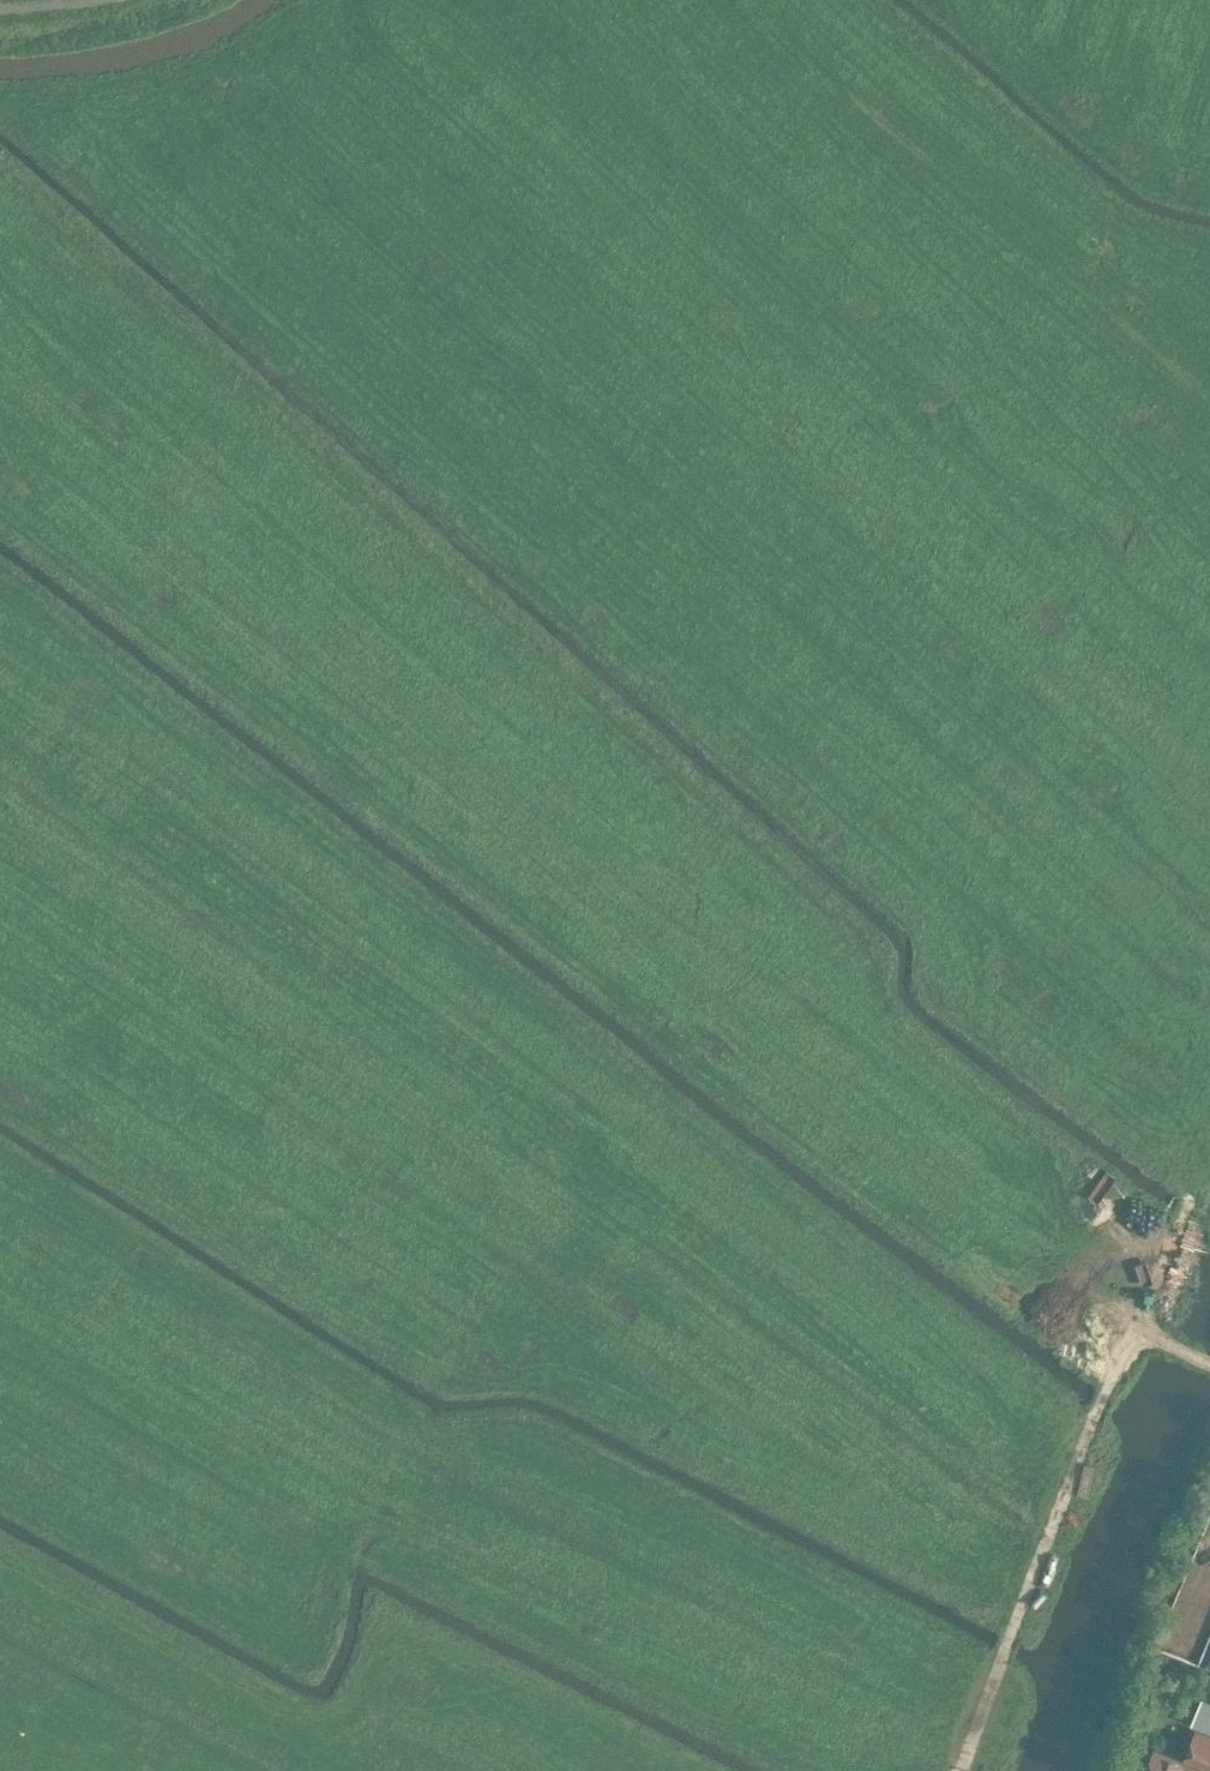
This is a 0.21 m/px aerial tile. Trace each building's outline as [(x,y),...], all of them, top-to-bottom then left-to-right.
[(1200,1770),(1202,1770),(1209,1770),(1209,1735),(1197,1729),(1183,1762),(1154,1749),(1144,1770),(1200,1770)]
